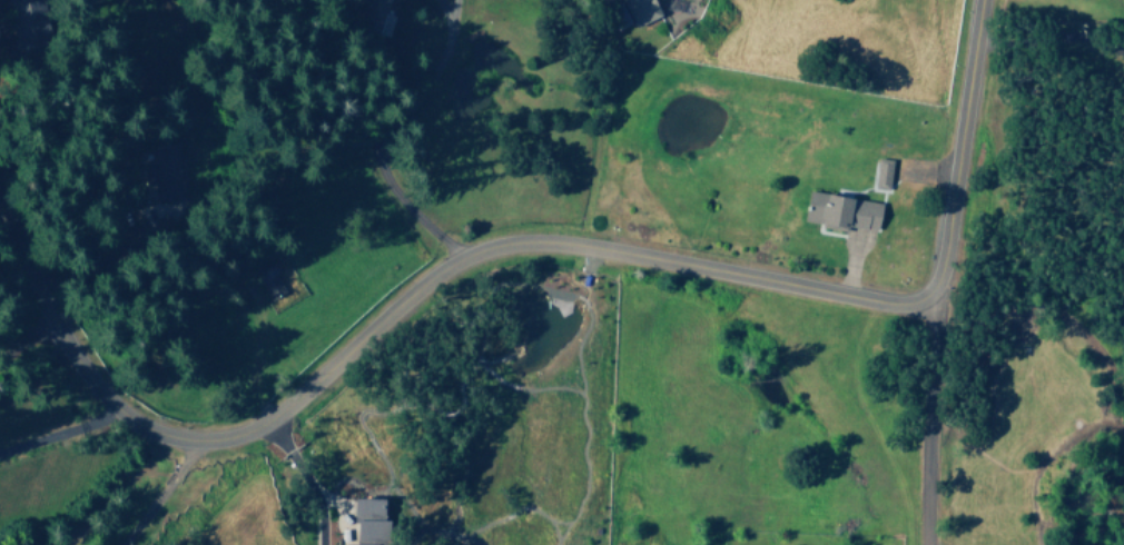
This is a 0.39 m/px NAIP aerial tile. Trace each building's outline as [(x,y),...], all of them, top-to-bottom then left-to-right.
[(46,45),(41,0),(7,0),(13,50),(46,45)] [(356,11),(380,19),(382,11),(391,14),(396,0),(360,0),(356,11)] [(651,0),(620,0),(632,27),(658,15),(651,0)] [(886,189),(890,160),(876,158),(872,187),(886,189)] [(803,221),(820,223),(819,229),(844,231),(844,226),(875,230),(879,201),(806,192),(803,221)] [(386,520),(381,519),(381,499),(353,498),(352,539),(385,540),(386,520)]
